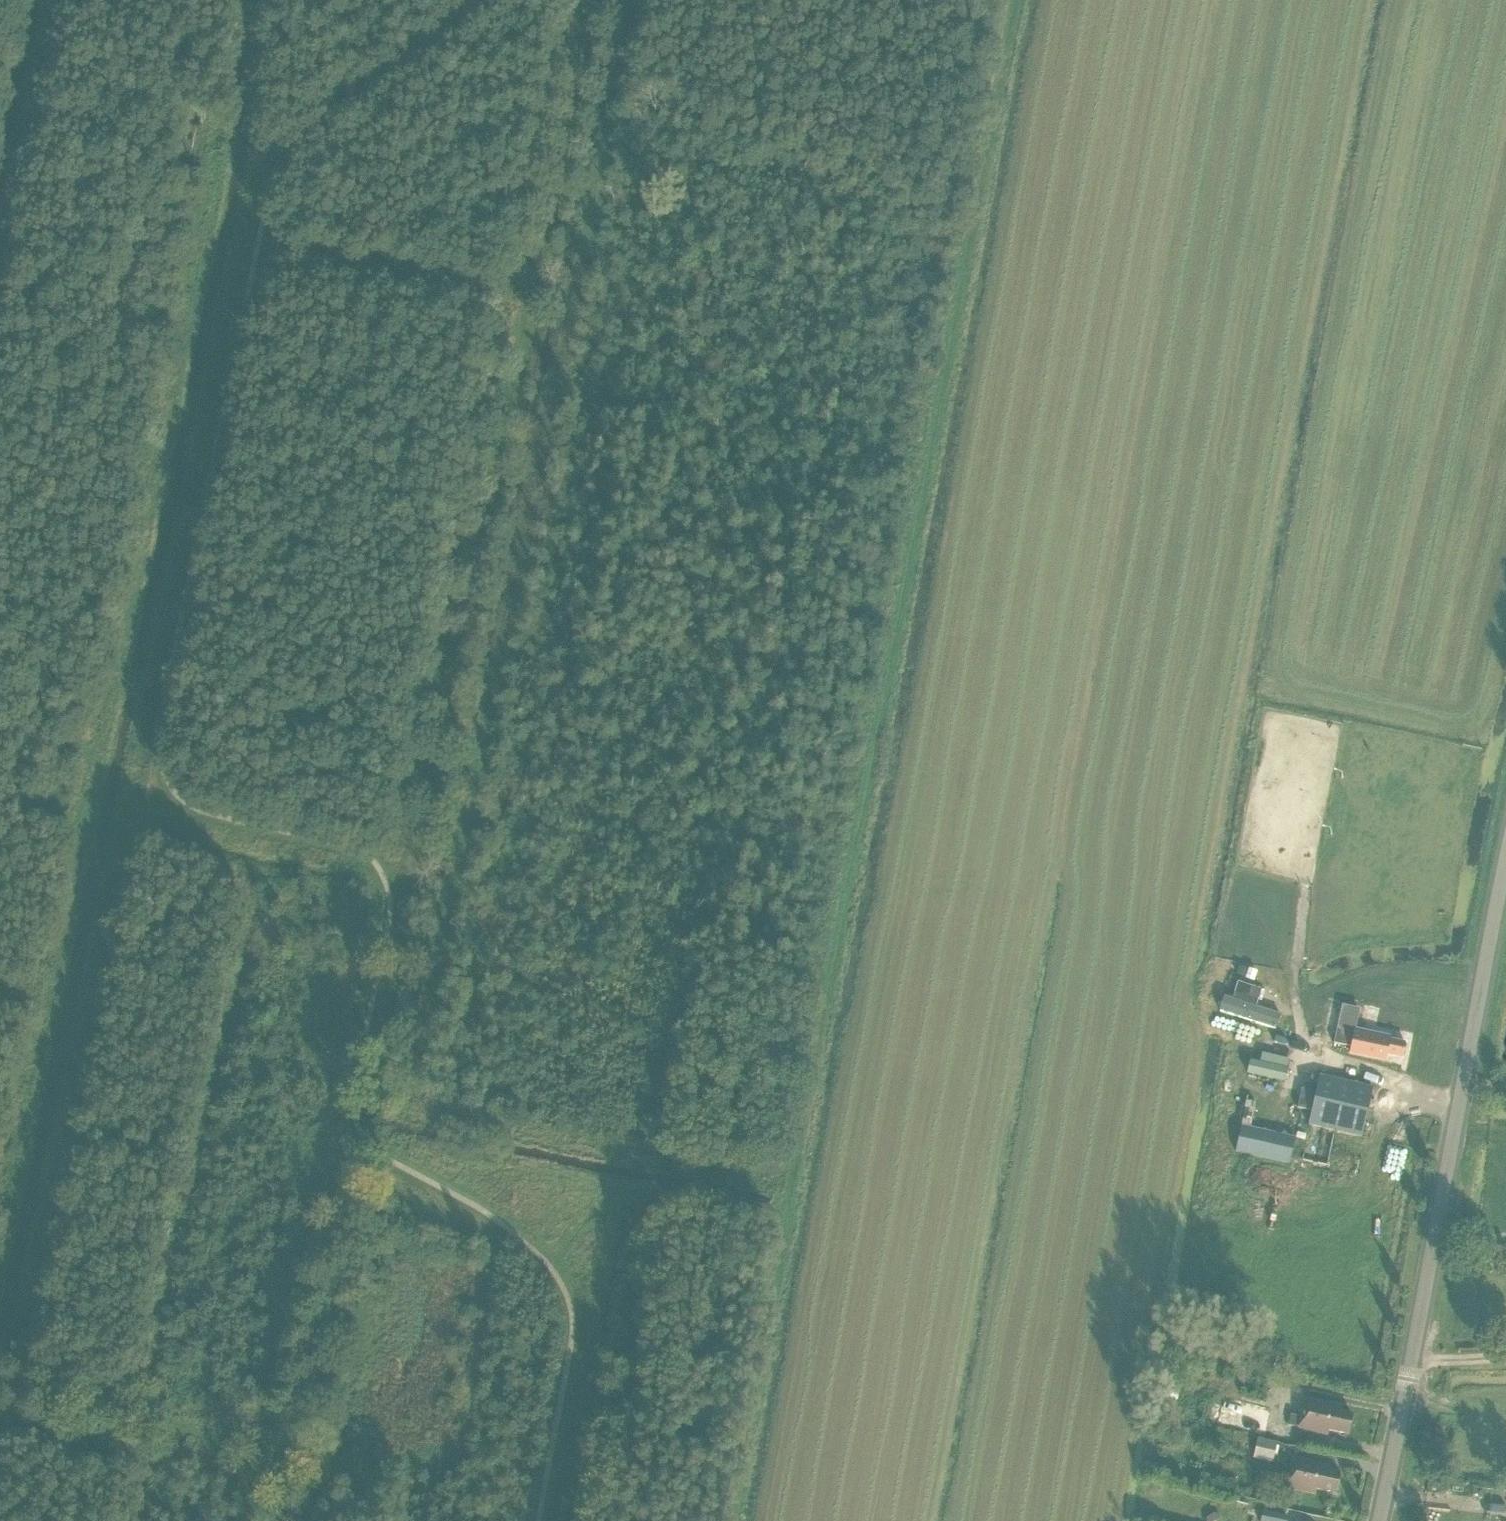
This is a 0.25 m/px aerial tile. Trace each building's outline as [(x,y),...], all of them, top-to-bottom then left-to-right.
[(1246,977),(1246,978),(1255,981),(1258,971),(1249,968),(1246,977)] [(1235,982),(1232,992),(1254,1000),(1258,989),(1235,982)] [(1356,1029),(1360,1010),(1343,1007),(1336,1043),(1353,1047),(1351,1053),(1386,1061),(1387,1055),(1402,1058),(1406,1042),(1390,1039),(1391,1036),(1356,1029)] [(1262,1054),(1260,1063),(1287,1069),(1289,1060),(1262,1054)] [(1266,1064),(1260,1063),(1250,1061),(1247,1073),(1263,1077),(1279,1081),(1285,1082),(1288,1070),(1287,1069),(1282,1068),(1266,1064)] [(1328,1166),(1335,1131),(1361,1136),(1372,1087),(1320,1075),(1316,1091),(1312,1110),(1302,1161),(1328,1166)] [(1312,1110),(1316,1091),(1301,1088),(1297,1107),(1312,1110)] [(1241,1126),(1235,1153),(1290,1165),(1296,1139),(1241,1126)] [(1218,1425),(1265,1436),(1271,1408),(1224,1397),(1218,1425)] [(1348,1434),(1352,1414),(1342,1412),(1343,1407),(1305,1399),(1301,1416),(1291,1414),(1289,1425),(1299,1427),(1299,1429),(1327,1435),(1328,1430),(1348,1434)] [(1278,1442),(1242,1433),(1239,1445),(1255,1449),(1253,1458),(1273,1463),(1278,1442)] [(1336,1493),(1340,1473),(1329,1471),(1330,1466),(1292,1458),(1286,1488),(1315,1494),(1316,1489),(1336,1493)] [(1262,1507),(1248,1504),(1245,1515),(1260,1518),(1262,1507)] [(1289,1515),(1264,1510),(1262,1520),(1288,1520),(1289,1515)]
